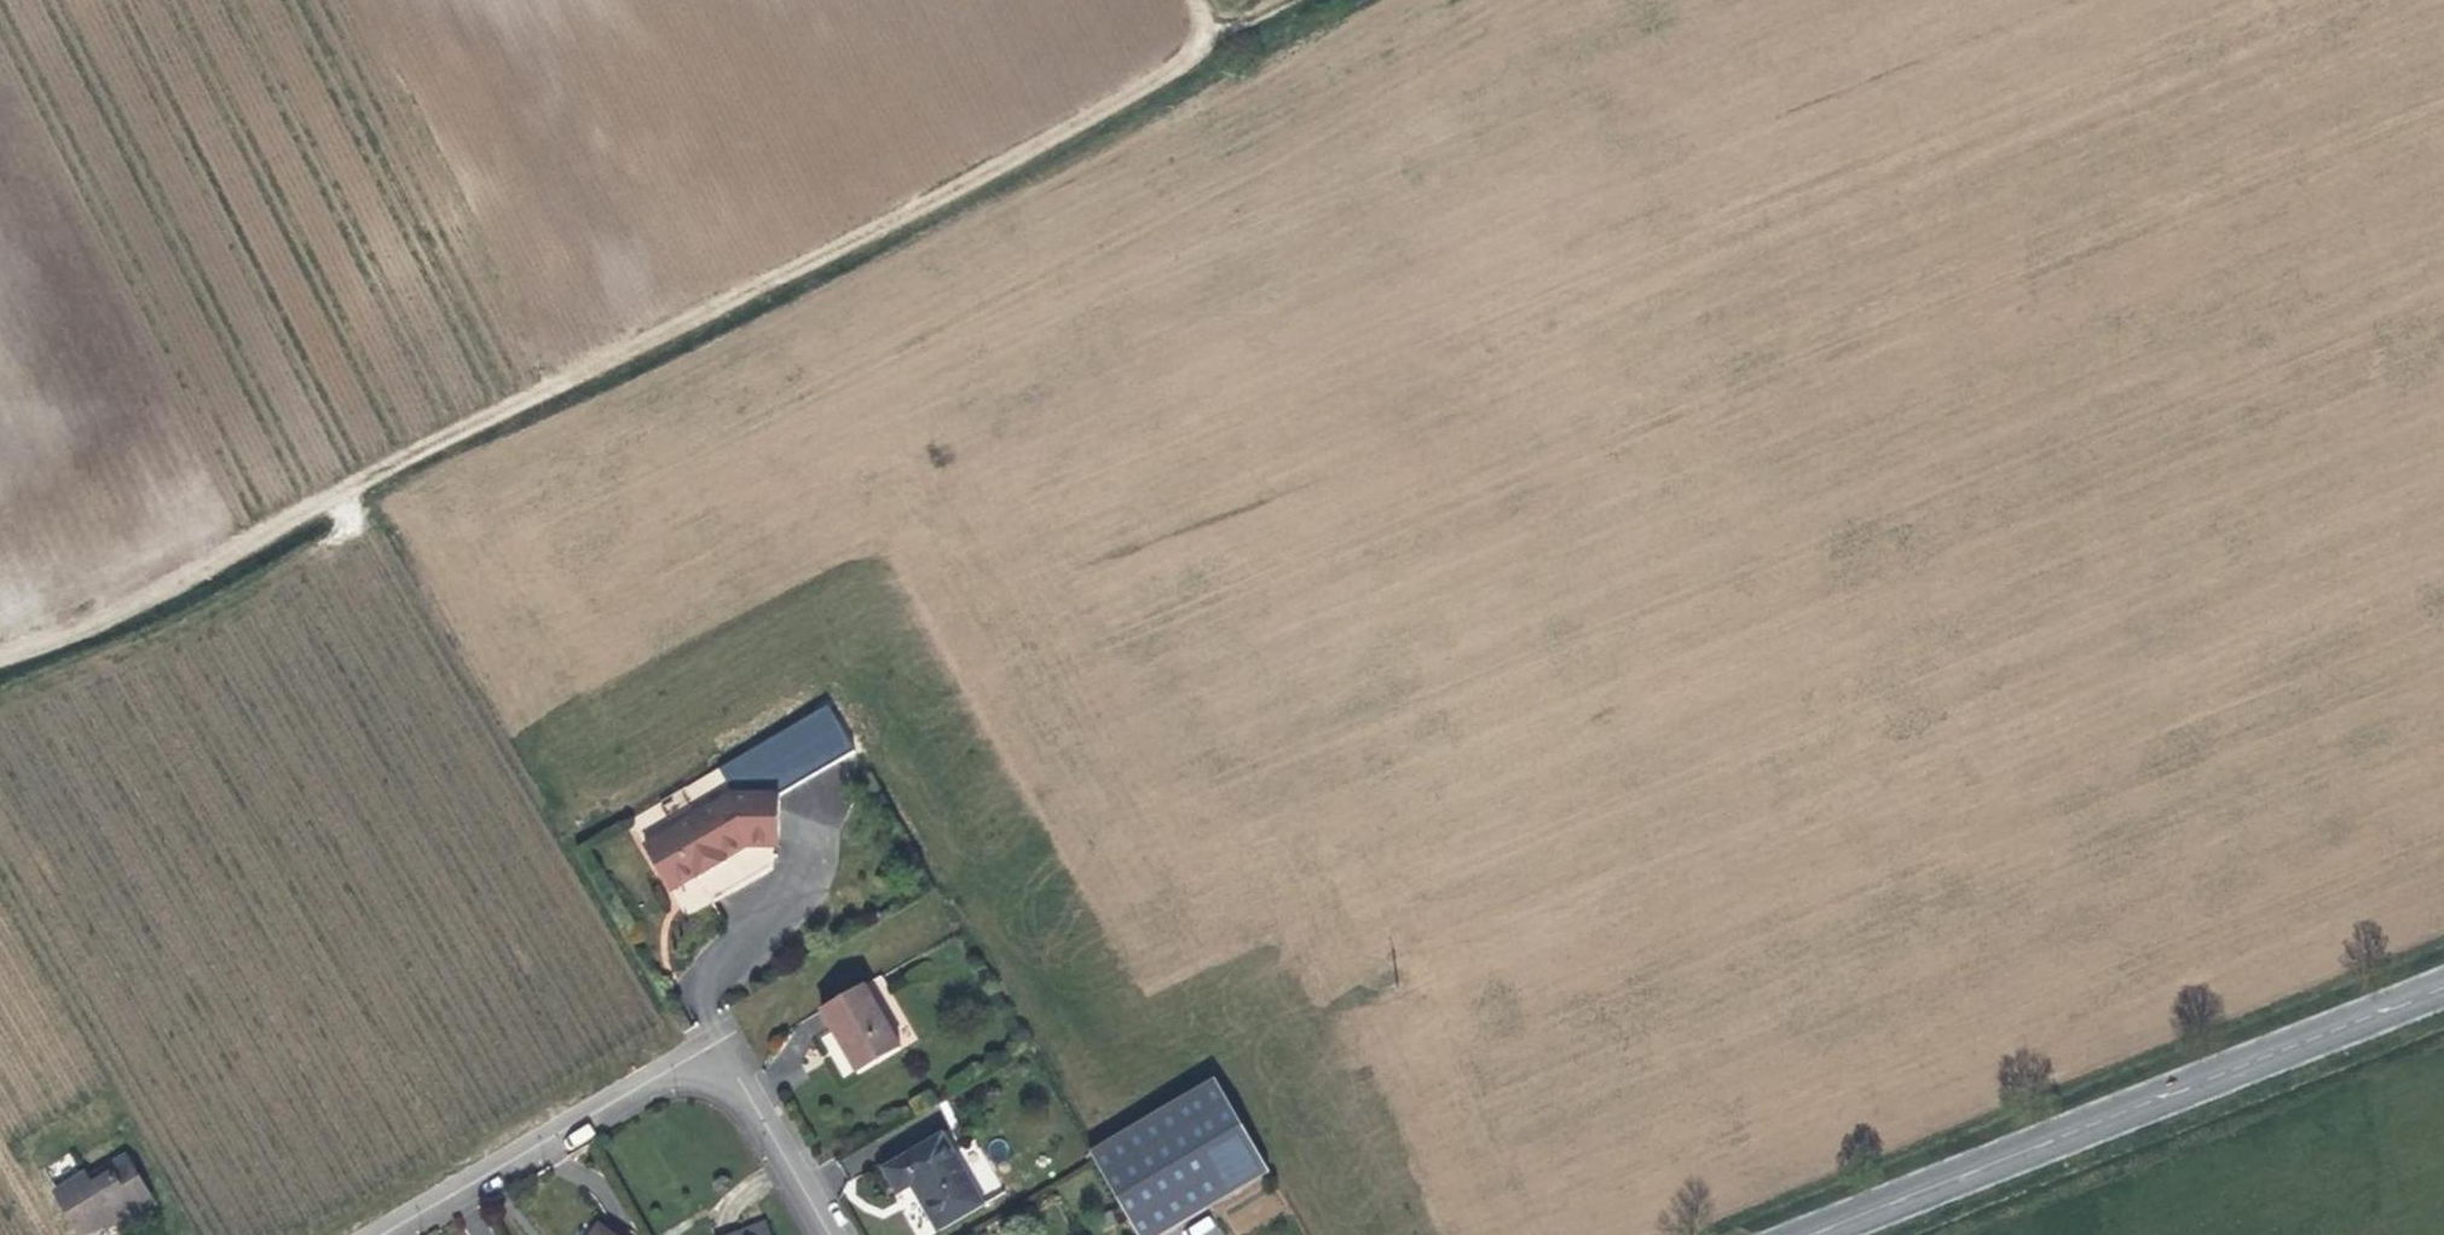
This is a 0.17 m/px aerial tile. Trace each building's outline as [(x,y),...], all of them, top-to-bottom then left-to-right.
[(720,769),(630,821),(686,922),(777,871),(781,848),(787,847),(783,796),(735,798),(720,769)] [(865,988),(822,1012),(858,1075),(901,1051),(865,988)] [(1132,1234),(1172,1234),(1269,1180),(1259,1164),(1215,1084),(1088,1157),(1132,1234)] [(944,1135),(923,1147),(926,1152),(947,1140),(944,1135)] [(926,1152),(923,1147),(881,1170),(897,1199),(910,1191),(916,1187),(922,1200),(917,1203),(936,1234),(985,1207),(947,1140),(926,1152)] [(58,1193),(83,1234),(84,1234),(112,1219),(116,1223),(152,1202),(126,1158),(90,1179),(87,1176),(58,1193)] [(916,1187),(910,1191),(917,1203),(922,1200),(916,1187)] [(760,1224),(734,1234),(765,1234),(760,1224)]
